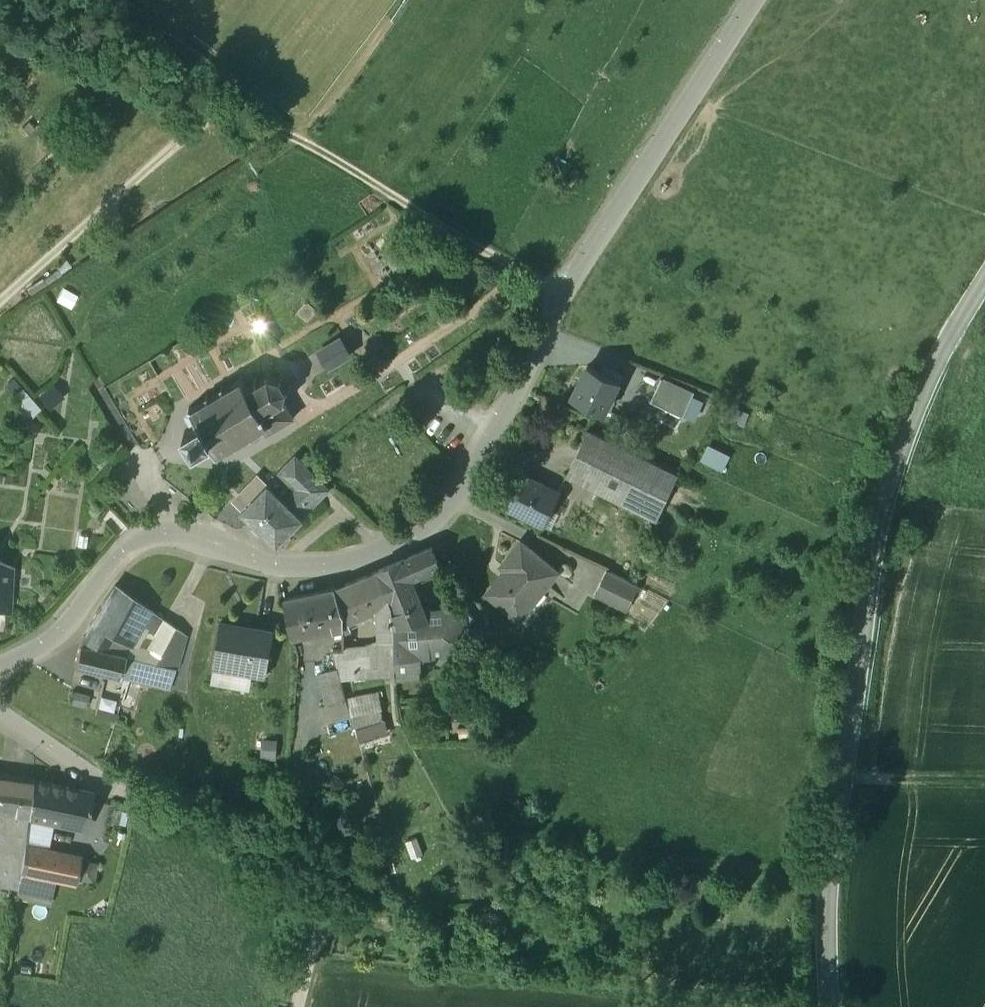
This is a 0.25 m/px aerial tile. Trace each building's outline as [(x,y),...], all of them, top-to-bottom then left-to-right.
[(331,367),(355,354),(346,337),(322,351),(331,367)] [(588,368),(574,398),(604,413),(622,376),(605,368),(602,374),(588,368)] [(239,380),(225,388),(223,385),(220,386),(222,390),(210,397),(208,394),(205,395),(207,399),(193,407),(188,407),(188,410),(192,410),(192,411),(187,414),(186,415),(186,416),(191,425),(192,425),(193,424),(194,425),(184,431),(194,448),(204,443),(203,444),(203,445),(208,454),(209,454),(210,453),(210,454),(216,451),(215,455),(218,456),(219,452),(233,444),(235,447),(238,446),(236,442),(248,435),(251,438),(253,437),(255,441),(294,418),(285,404),(287,402),(283,399),(285,391),(290,390),(289,387),(285,388),(281,381),(283,377),(281,375),(278,379),(270,376),(269,372),(266,373),(267,377),(258,382),(256,378),(253,380),(256,384),(247,389),(242,381),(243,376),(240,376),(239,380)] [(663,376),(651,405),(684,419),(696,390),(663,376)] [(50,406),(61,397),(53,387),(42,396),(50,406)] [(678,474),(588,431),(567,476),(657,519),(678,474)] [(726,469),(733,454),(711,443),(704,459),(726,469)] [(330,488),(295,455),(268,483),(303,516),(330,488)] [(559,492),(523,475),(507,507),(543,524),(559,492)] [(303,516),(268,483),(242,510),(255,522),(254,524),(255,525),(253,526),(261,533),(262,532),(263,533),(265,531),(277,544),(303,517),(303,516)] [(558,570),(521,541),(502,565),(507,569),(488,593),(520,618),(558,570)] [(431,548),(404,560),(411,579),(439,565),(431,548)] [(8,609),(10,565),(0,559),(0,608),(8,609)] [(404,560),(378,571),(391,604),(390,605),(391,614),(420,603),(411,579),(404,560)] [(639,584),(607,568),(595,593),(627,609),(639,584)] [(391,604),(378,571),(335,589),(345,613),(349,621),(378,609),(391,604)] [(150,609),(115,585),(97,610),(89,625),(130,644),(150,609)] [(335,589),(285,599),(293,636),(344,626),(344,613),(345,613),(335,589)] [(458,609),(424,612),(420,603),(391,614),(394,637),(395,650),(395,657),(468,650),(463,606),(459,608),(458,609)] [(391,604),(378,609),(384,636),(381,636),(382,642),(382,651),(395,650),(394,637),(391,614),(390,605),(391,604)] [(146,647),(158,657),(174,626),(164,618),(146,647)] [(275,630),(221,621),(213,665),(267,674),(275,630)] [(89,625),(80,644),(130,656),(130,644),(89,625)] [(158,657),(155,662),(175,667),(184,633),(174,626),(158,657)] [(382,651),(382,642),(369,648),(334,648),(338,667),(341,679),(396,673),(395,657),(395,650),(382,651)] [(130,656),(80,644),(74,665),(124,677),(130,656)] [(421,654),(395,657),(396,673),(397,679),(423,678),(421,654)] [(155,662),(130,656),(124,677),(169,688),(175,667),(155,662)] [(341,679),(338,667),(319,673),(329,703),(322,705),(327,722),(353,715),(347,695),(341,679)] [(380,689),(347,695),(353,715),(359,739),(389,730),(380,689)] [(94,698),(75,694),(72,708),(90,713),(94,698)] [(101,696),(100,708),(117,711),(119,698),(101,696)] [(0,774),(0,776),(0,809),(27,812),(31,777),(0,774)] [(90,789),(31,777),(27,812),(27,814),(36,816),(71,822),(72,816),(85,818),(90,789)] [(0,809),(0,868),(19,870),(20,868),(19,868),(24,841),(27,814),(27,812),(0,809)] [(36,816),(27,814),(24,841),(32,843),(36,816)] [(32,843),(24,841),(19,868),(20,868),(51,875),(73,879),(78,853),(32,843)] [(98,857),(78,853),(73,879),(92,884),(98,857)] [(19,870),(17,893),(40,895),(51,875),(20,868),(19,870)]
